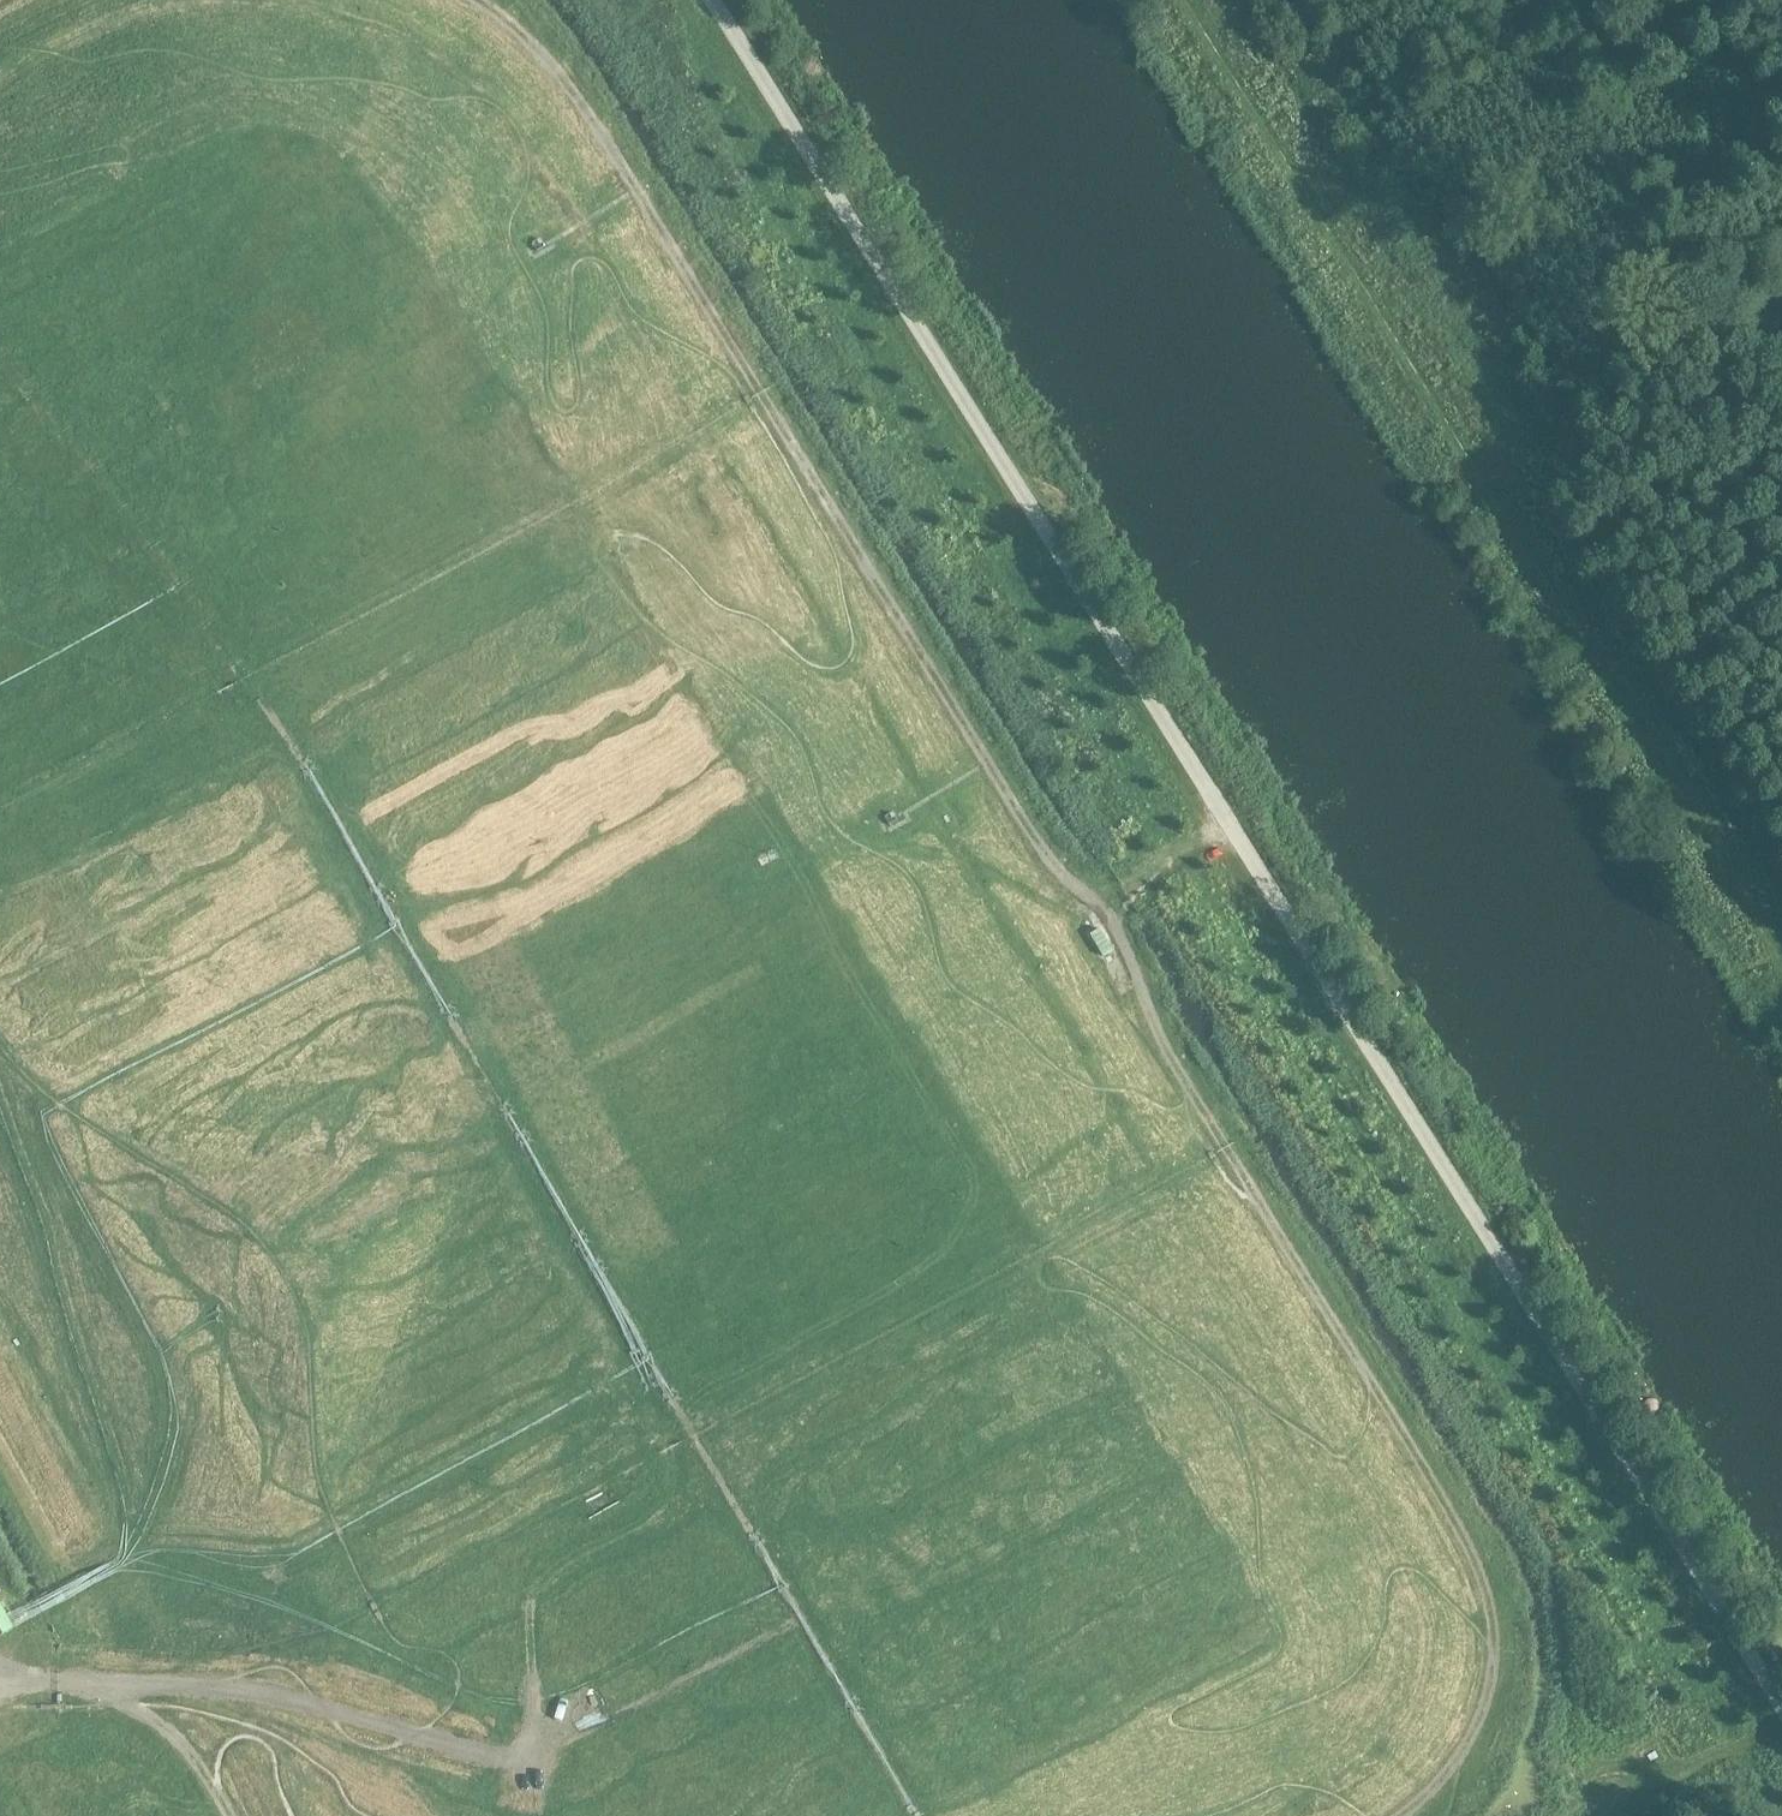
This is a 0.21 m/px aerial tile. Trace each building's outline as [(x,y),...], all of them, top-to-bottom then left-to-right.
[(1106,940),(1094,944),(1102,968),(1114,964),(1106,940)]
